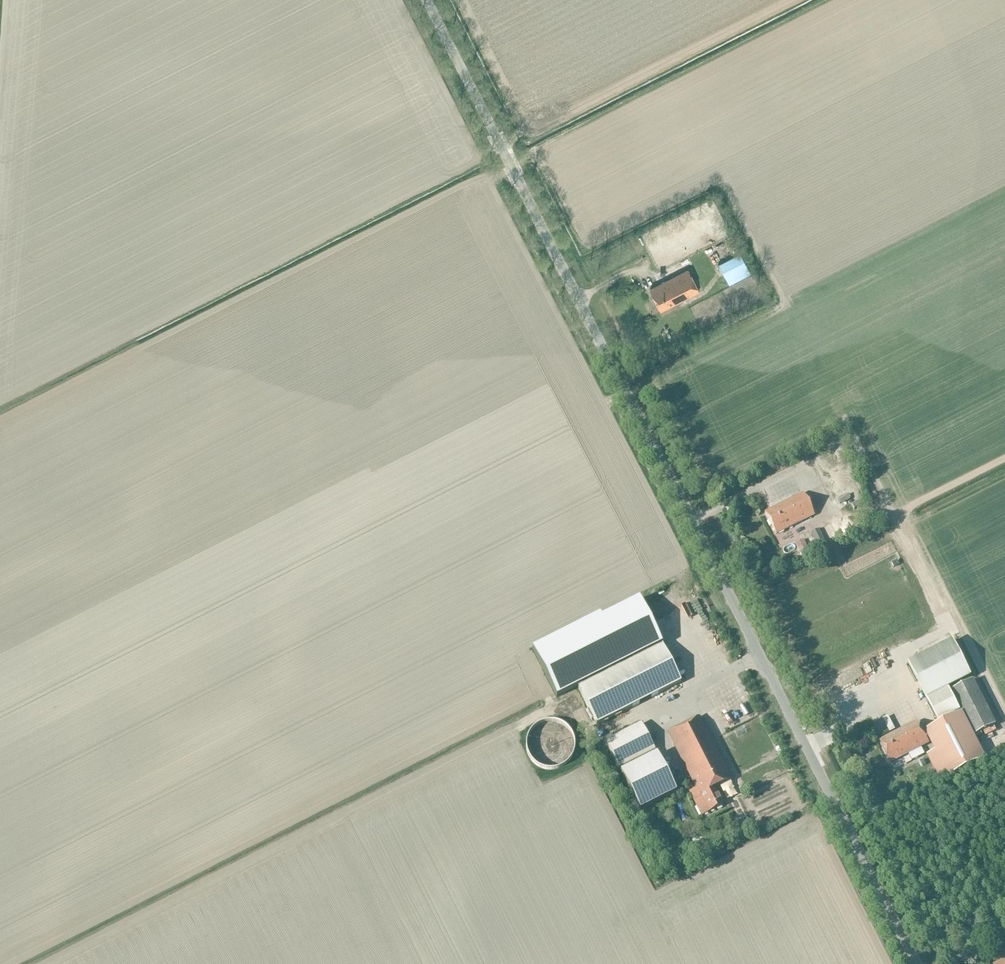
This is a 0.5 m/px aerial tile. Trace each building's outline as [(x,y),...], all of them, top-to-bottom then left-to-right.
[(716,264),(732,256),(730,250),(714,258),(716,264)] [(719,264),(730,285),(752,274),(741,253),(719,264)] [(652,289),(662,310),(701,291),(689,270),(652,289)] [(765,513),(776,535),(814,515),(804,494),(765,513)] [(811,534),(818,548),(826,545),(818,530),(811,534)] [(809,555),(803,542),(795,546),(802,558),(809,555)] [(639,600),(534,652),(556,696),(661,643),(639,600)] [(949,689),(966,681),(973,677),(955,641),(910,663),(928,699),(939,723),(961,712),(949,689)] [(663,647),(578,689),(596,725),(681,683),(663,647)] [(961,710),(974,736),(997,725),(974,680),(952,691),(961,710)] [(717,708),(725,703),(722,698),(714,704),(717,708)] [(974,736),(963,713),(926,731),(936,751),(928,755),(941,782),(986,760),(974,736)] [(888,715),(883,718),(890,731),(895,729),(888,715)] [(699,717),(667,734),(695,790),(696,791),(702,803),(695,806),(701,817),(708,814),(723,806),(714,788),(731,780),(699,717)] [(526,749),(527,753),(529,757),(531,760),(534,763),(537,766),(541,768),(545,769),(549,770),(553,770),(557,769),(561,767),(565,765),(568,762),(571,759),(573,755),(574,751),(574,747),(574,743),(573,738),(572,735),(570,731),(567,728),(563,725),(560,723),(556,722),(551,721),(547,722),(543,722),(539,724),(536,726),(533,729),(530,732),(528,736),(527,740),(526,744),(526,749)] [(881,740),(891,762),(930,743),(919,721),(881,740)] [(605,742),(620,773),(656,755),(641,723),(605,742)] [(656,755),(620,773),(639,811),(676,793),(656,755)]
